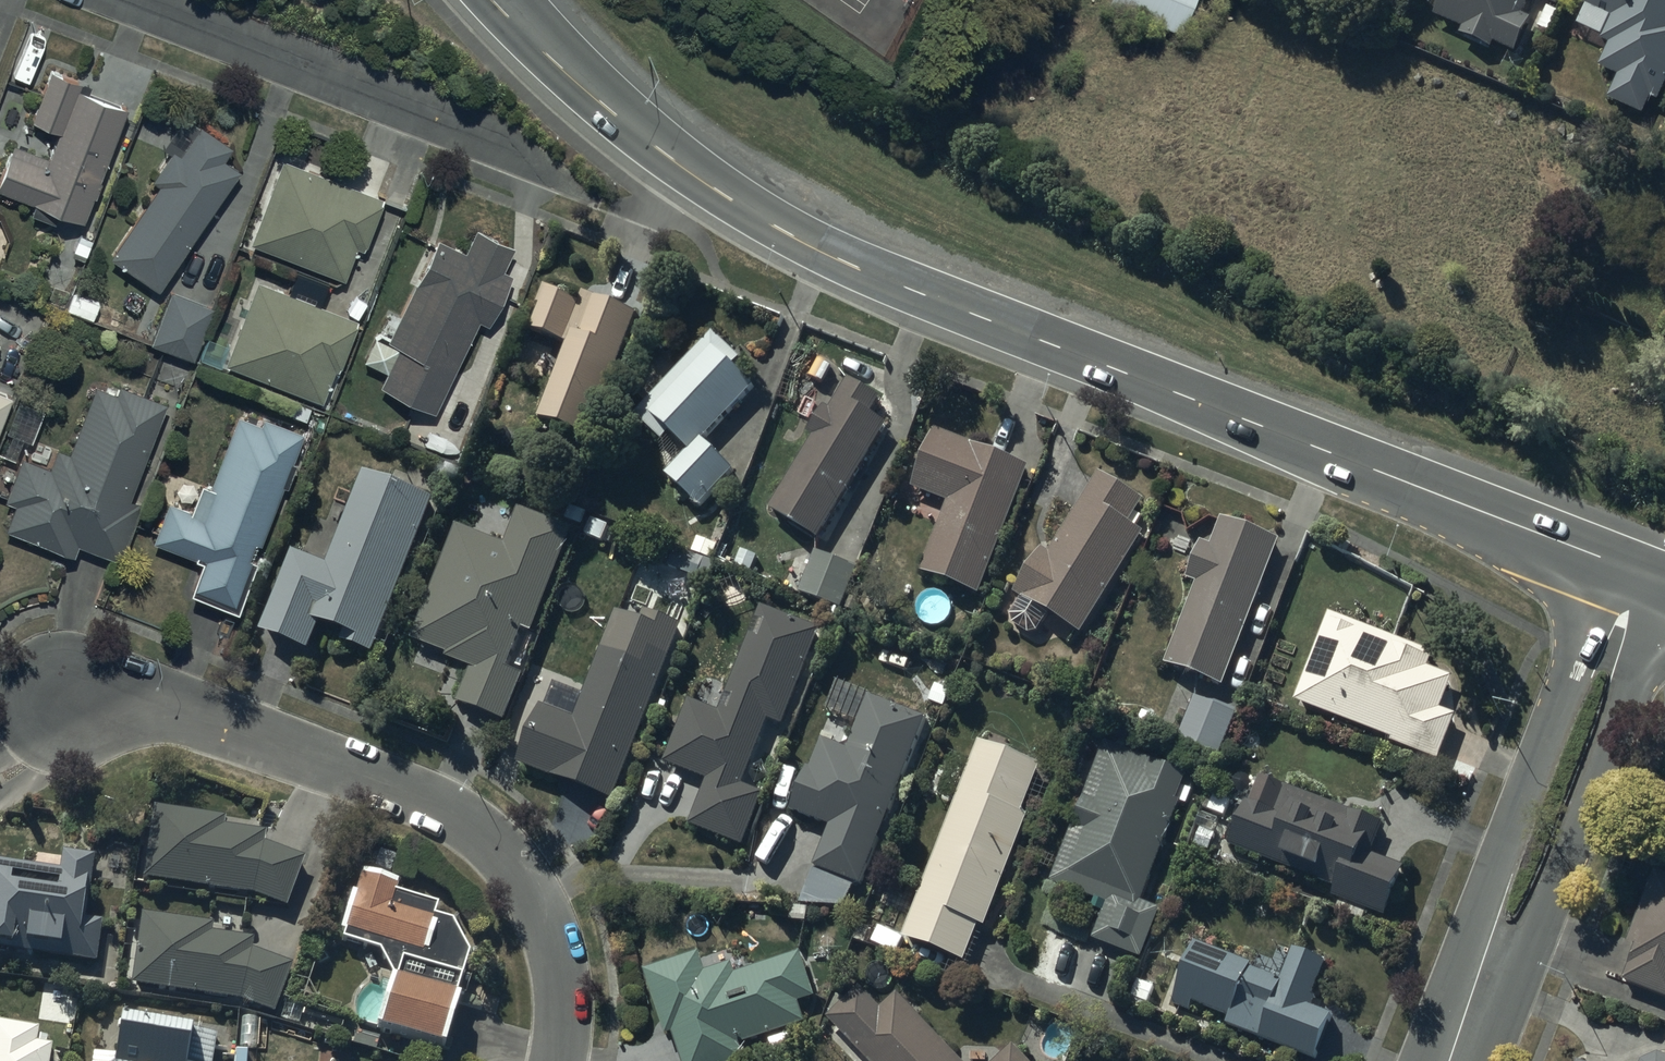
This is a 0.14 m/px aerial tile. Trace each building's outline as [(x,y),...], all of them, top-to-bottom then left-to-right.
[(1107,6),(1179,37),(1195,0),(1110,0),(1107,6)] [(1434,21),(1465,33),(1462,39),(1493,54),(1495,48),(1516,57),(1531,23),(1523,19),(1532,0),(1444,0),(1434,21)] [(1559,11),(1564,0),(1534,0),(1559,11)] [(1609,97),(1643,111),(1650,95),(1658,98),(1664,83),(1664,0),(1585,0),(1584,3),(1611,15),(1601,38),(1610,42),(1600,65),(1619,74),(1609,97)] [(50,73),(31,124),(58,134),(47,161),(13,148),(0,180),(0,192),(33,205),(29,215),(64,229),(67,223),(80,228),(125,111),(79,93),(82,85),(50,73)] [(161,152),(167,156),(149,183),(158,189),(109,261),(157,293),(237,173),(221,163),(230,149),(198,128),(197,130),(182,120),(161,152)] [(380,202),(281,164),(250,246),(342,282),(355,249),(362,252),(364,245),(366,246),(374,223),(372,222),(380,202)] [(514,245),(473,226),(462,248),(436,236),(400,312),(390,307),(378,332),(387,337),(385,341),(373,335),(362,359),(386,370),(379,383),(435,410),(478,319),(487,324),(511,272),(503,268),(514,245)] [(355,323),(256,284),(223,366),(321,404),(336,368),(339,369),(354,330),(352,329),(355,323)] [(590,436),(636,311),(584,292),(581,300),(546,288),(531,328),(567,341),(539,417),(590,436)] [(211,309),(170,293),(150,346),(191,362),(211,309)] [(99,305),(72,294),(65,313),(92,323),(99,305)] [(670,433),(691,451),(753,383),(732,364),(739,356),(713,333),(636,416),(663,441),(670,433)] [(883,404),(848,384),(831,415),(825,412),(810,439),(813,441),(772,515),(821,543),(886,428),(873,421),(883,404)] [(128,502),(164,406),(118,388),(115,398),(93,390),(68,457),(55,452),(48,470),(21,460),(4,503),(14,507),(4,532),(73,558),(76,548),(117,563),(138,506),(128,502)] [(260,421),(236,412),(208,483),(201,480),(191,506),(167,497),(152,537),(203,557),(191,589),(237,607),(256,558),(246,554),(253,536),(258,538),(301,428),(263,414),(260,421)] [(1029,471),(935,435),(913,492),(949,506),(922,577),(979,599),(1029,471)] [(735,467),(703,439),(669,475),(701,504),(735,467)] [(432,502),(364,476),(329,567),(295,554),(263,637),(310,655),(319,631),(347,642),(345,649),(372,659),(432,502)] [(1100,480),(1050,559),(1043,555),(1015,599),(1021,602),(1011,619),(1013,629),(1029,639),(1038,636),(1048,620),(1080,640),(1142,539),(1134,533),(1143,519),(1136,515),(1142,505),(1100,480)] [(571,534),(518,514),(505,548),(458,530),(414,644),(449,657),(447,662),(473,672),(460,707),(504,724),(521,680),(507,674),(523,634),(531,637),(571,534)] [(1279,544),(1222,523),(1212,551),(1203,548),(1189,584),(1198,588),(1167,670),(1223,691),(1279,544)] [(860,569),(817,553),(801,593),(844,610),(860,569)] [(821,634),(761,611),(719,719),(688,707),(665,767),(707,783),(688,831),(743,852),(765,797),(744,790),(769,725),(784,730),(821,634)] [(617,618),(576,724),(542,711),(519,771),(615,808),(685,628),(647,614),(642,627),(617,618)] [(1440,659),(1329,617),(1295,706),(1392,743),(1390,748),(1439,766),(1457,721),(1442,715),(1452,689),(1431,681),(1440,659)] [(1236,718),(1197,701),(1179,743),(1218,759),(1236,718)] [(828,832),(800,905),(846,909),(854,888),(862,891),(926,724),(868,702),(847,756),(821,745),(811,772),(808,771),(790,818),(828,832)] [(1175,804),(1185,779),(1107,746),(1049,885),(1097,905),(1093,915),(1103,919),(1093,944),(1141,964),(1161,916),(1141,907),(1182,807),(1175,804)] [(1040,771),(980,748),(904,943),(965,966),(979,931),(986,933),(1029,822),(1022,819),(1040,771)] [(1385,921),(1403,872),(1370,859),(1382,829),(1258,782),(1231,853),(1337,893),(1333,902),(1385,921)] [(284,912),(303,863),(263,849),(265,838),(227,832),(227,829),(224,828),(225,824),(153,814),(143,883),(250,898),(284,912)] [(0,860),(0,948),(25,951),(25,949),(57,953),(56,955),(95,960),(101,920),(84,918),(92,855),(62,851),(60,868),(0,860)] [(1634,952),(1621,986),(1664,1003),(1664,881),(1652,876),(1625,949),(1634,952)] [(397,888),(364,877),(359,893),(356,891),(343,931),(347,932),(345,938),(382,950),(394,977),(378,1031),(445,1051),(460,1000),(457,999),(470,955),(454,924),(434,917),(437,907),(395,894),(397,888)] [(213,929),(141,918),(130,990),(240,1006),(272,1019),(291,972),(251,956),(253,945),(217,939),(217,936),(212,935),(213,929)] [(1326,963),(1294,951),(1283,981),(1250,969),(1251,964),(1196,944),(1175,1003),(1192,1009),(1194,1005),(1231,1018),(1228,1027),(1316,1059),(1333,1014),(1311,1006),(1315,997),(1314,996),(1326,963)] [(699,961),(648,976),(667,1040),(674,1038),(681,1060),(745,1060),(741,1049),(806,1029),(800,1007),(814,1002),(801,959),(735,979),(732,969),(704,978),(699,961)] [(897,999),(882,1013),(861,991),(829,1022),(866,1060),(957,1060),(897,999)] [(216,1035),(192,1031),(193,1022),(165,1018),(164,1025),(121,1019),(116,1053),(94,1049),(93,1060),(212,1060),(216,1035)] [(50,1045),(46,1045),(47,1035),(36,1033),(37,1028),(0,1022),(0,1060),(48,1060),(50,1045)] [(1014,1052),(1005,1060),(1022,1060),(1014,1052)]
